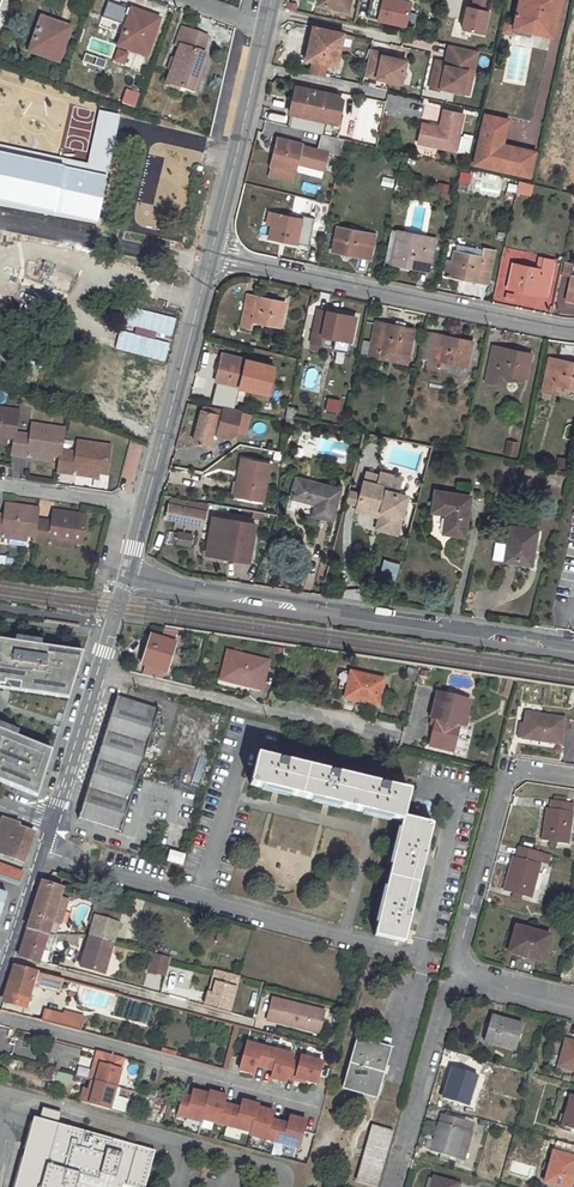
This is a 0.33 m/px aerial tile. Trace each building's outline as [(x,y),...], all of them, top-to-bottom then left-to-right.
[(318,4),(348,11),(350,0),(319,0),(318,4)] [(412,0),(380,0),(376,19),(409,27),(413,9),(410,8),(412,0)] [(490,0),(474,0),(472,7),(467,6),(462,29),(483,33),(490,0)] [(514,26),(514,27),(551,36),(560,0),(520,0),(514,26)] [(107,2),(103,18),(123,23),(126,7),(107,2)] [(131,16),(119,47),(146,57),(156,28),(143,23),(143,20),(131,16)] [(117,31),(120,23),(102,17),(100,26),(117,31)] [(426,20),(423,32),(431,34),(434,22),(426,20)] [(40,21),(30,51),(58,61),(68,31),(40,21)] [(504,24),(502,33),(512,36),(514,27),(514,26),(504,24)] [(351,35),(313,27),(306,59),(313,61),(311,73),(324,76),(327,64),(335,66),(339,49),(348,51),(351,35)] [(206,57),(201,55),(207,39),(182,29),(176,46),(180,48),(166,83),(193,93),(206,57)] [(472,71),(477,50),(449,44),(445,61),(444,64),(435,62),(429,87),(439,89),(440,87),(462,92),(467,70),(472,71)] [(383,52),(370,50),(365,75),(401,83),(406,60),(392,57),(382,55),(383,52)] [(467,70),(462,92),(468,93),(472,71),(467,70)] [(292,115),(290,127),(337,138),(340,125),(336,124),(341,101),(338,95),(298,87),(296,97),(292,115)] [(120,103),(134,108),(139,93),(126,88),(120,103)] [(386,96),(385,116),(423,117),(423,97),(386,96)] [(99,109),(89,162),(0,143),(0,206),(99,224),(119,114),(99,109)] [(422,123),(418,143),(455,151),(462,116),(443,111),(440,127),(422,123)] [(485,114),(474,163),(529,176),(534,152),(502,144),(507,120),(485,114)] [(470,153),(471,135),(461,134),(460,152),(470,153)] [(272,166),(270,176),(292,182),(301,143),(277,138),(270,166),(272,166)] [(321,140),(319,150),(335,154),(337,144),(321,140)] [(550,146),(546,157),(548,158),(543,174),(551,177),(560,149),(550,146)] [(392,187),(394,179),(382,177),(381,185),(392,187)] [(519,182),(517,191),(529,194),(531,185),(519,182)] [(274,213),(269,238),(308,246),(313,217),(302,215),(301,219),(274,213)] [(338,227),(333,251),(361,257),(362,255),(371,257),(375,235),(338,227)] [(397,239),(391,263),(420,269),(420,267),(430,270),(436,239),(425,237),(424,245),(397,239)] [(514,239),(512,247),(521,249),(523,241),(514,239)] [(452,264),(449,276),(478,282),(478,280),(488,282),(494,252),(484,250),(482,258),(454,252),(452,264)] [(22,284),(68,296),(75,268),(29,256),(22,284)] [(513,264),(508,288),(537,294),(537,293),(547,295),(554,261),(543,259),(543,262),(539,261),(537,270),(513,264)] [(561,274),(572,276),(573,265),(573,263),(564,261),(561,274)] [(446,263),(443,275),(449,276),(452,264),(446,263)] [(247,296),(241,325),(250,327),(252,321),(281,327),(286,304),(257,297),(257,298),(247,296)] [(318,311),(311,343),(321,345),(323,335),(336,338),(334,350),(349,354),(356,318),(328,312),(327,313),(318,311)] [(376,322),(368,358),(379,360),(382,348),(410,354),(415,330),(376,322)] [(425,334),(420,359),(429,361),(434,335),(425,334)] [(434,335),(429,361),(428,366),(438,368),(440,360),(467,367),(472,342),(444,336),(444,338),(434,335)] [(493,348),(486,380),(496,382),(498,372),(526,379),(531,355),(503,348),(503,350),(493,348)] [(218,381),(215,392),(236,396),(246,359),(223,353),(216,381),(218,381)] [(542,391),(553,393),(555,385),(573,389),(573,363),(559,360),(558,361),(549,359),(542,391)] [(324,410),(338,414),(342,400),(328,396),(324,410)] [(203,406),(194,441),(209,445),(212,433),(230,437),(237,409),(223,406),(223,409),(203,406)] [(288,407),(286,418),(292,419),(295,409),(288,407)] [(6,439),(14,440),(15,433),(18,411),(0,409),(0,438),(6,439)] [(270,438),(272,427),(254,423),(252,434),(270,438)] [(27,450),(27,454),(52,457),(60,458),(61,451),(64,429),(32,425),(30,436),(15,433),(14,440),(12,455),(21,456),(22,448),(27,450)] [(344,457),(345,442),(324,440),(322,456),(344,457)] [(60,458),(57,473),(67,475),(68,467),(73,468),(73,471),(98,474),(105,476),(110,447),(78,442),(76,454),(61,451),(60,458)] [(508,443),(506,453),(515,454),(517,444),(508,443)] [(22,448),(21,456),(52,461),(52,457),(27,454),(27,450),(22,448)] [(558,458),(557,467),(568,469),(569,460),(558,458)] [(241,459),(239,471),(243,472),(239,496),(263,500),(270,465),(241,459)] [(68,467),(67,475),(98,479),(98,474),(73,471),(73,468),(68,467)] [(239,471),(234,495),(239,496),(243,472),(239,471)] [(288,510),(313,516),(333,520),(340,489),(296,478),(288,510)] [(361,494),(358,505),(381,512),(381,510),(385,512),(381,529),(397,533),(407,495),(387,490),(387,487),(364,481),(361,494)] [(351,491),(348,503),(358,505),(361,494),(351,491)] [(448,513),(445,532),(465,535),(471,497),(435,492),(433,511),(448,513)] [(171,498),(167,518),(204,525),(208,504),(196,503),(171,498)] [(2,533),(27,536),(34,537),(36,521),(38,509),(6,504),(4,518),(0,517),(0,530),(2,530),(2,533)] [(358,505),(356,510),(379,516),(376,528),(381,529),(385,512),(381,510),(381,512),(358,505)] [(51,525),(45,524),(46,522),(36,521),(34,537),(33,542),(42,544),(44,536),(49,537),(49,540),(73,543),(81,544),(85,516),(53,511),(51,525)] [(256,524),(213,516),(207,554),(241,560),(243,545),(252,547),(256,524)] [(510,525),(504,561),(532,565),(537,530),(510,525)] [(2,533),(2,530),(0,530),(0,538),(26,541),(27,536),(2,533)] [(174,544),(192,546),(194,533),(175,531),(174,544)] [(44,536),(42,544),(72,548),(73,543),(49,540),(49,537),(44,536)] [(243,545),(241,560),(249,562),(252,547),(243,545)] [(15,637),(15,643),(41,647),(42,641),(15,637)] [(153,637),(145,664),(147,665),(165,671),(166,671),(174,643),(153,637)] [(5,687),(6,683),(20,685),(20,689),(61,696),(63,688),(68,689),(74,652),(41,647),(15,643),(0,641),(0,686),(5,687)] [(268,661),(227,651),(220,675),(237,679),(236,684),(261,690),(268,661)] [(69,699),(83,653),(74,652),(68,689),(63,688),(61,696),(20,689),(20,685),(6,683),(5,687),(0,686),(0,689),(69,699)] [(165,671),(147,665),(144,673),(163,678),(165,671)] [(343,671),(339,687),(347,690),(351,673),(343,671)] [(356,699),(355,701),(378,706),(384,680),(351,673),(347,690),(345,697),(356,699)] [(237,679),(220,675),(219,680),(236,684),(237,679)] [(430,746),(452,751),(459,725),(463,726),(469,701),(438,693),(431,718),(436,720),(435,726),(430,746)] [(89,784),(79,818),(121,831),(159,711),(117,697),(89,784)] [(526,713),(522,739),(561,745),(565,719),(526,713)] [(17,737),(19,732),(0,724),(0,730),(17,737)] [(28,790),(31,783),(33,784),(47,749),(17,737),(0,730),(0,779),(28,790)] [(37,797),(52,751),(47,749),(33,784),(31,783),(28,790),(0,779),(0,782),(37,797)] [(432,825),(403,819),(410,793),(257,756),(250,785),(402,822),(375,936),(403,944),(432,825)] [(547,808),(542,841),(549,842),(558,843),(567,845),(572,812),(571,812),(572,804),(551,801),(550,809),(547,808)] [(0,828),(0,854),(23,863),(33,833),(16,827),(17,825),(3,819),(0,828)] [(513,857),(504,891),(514,894),(521,896),(531,899),(540,865),(539,864),(539,862),(541,853),(519,848),(516,858),(513,857)] [(170,851),(168,860),(182,864),(185,855),(170,851)] [(541,853),(539,862),(546,864),(549,855),(541,853)] [(20,886),(23,874),(0,866),(0,877),(20,886)] [(42,882),(18,956),(38,962),(47,934),(48,935),(52,921),(60,923),(68,900),(60,897),(63,888),(42,882)] [(95,906),(90,923),(94,924),(96,916),(119,923),(121,914),(95,906)] [(94,924),(81,965),(105,973),(119,923),(96,916),(94,924)] [(516,927),(509,952),(542,961),(549,936),(516,927)] [(78,935),(68,935),(64,947),(75,947),(78,935)] [(170,958),(153,953),(148,971),(165,976),(170,958)] [(14,966),(3,1000),(24,1006),(32,984),(36,972),(14,966)] [(219,971),(215,970),(209,992),(212,993),(219,971)] [(238,976),(219,971),(212,993),(209,992),(208,992),(205,1004),(229,1011),(238,976)] [(36,972),(32,984),(60,991),(63,979),(36,972)] [(324,1012),(272,998),(267,1016),(279,1019),(278,1023),(308,1031),(309,1027),(320,1029),(324,1012)] [(45,1009),(42,1020),(77,1029),(80,1019),(62,1014),(45,1009)] [(64,1010),(62,1014),(80,1019),(81,1015),(64,1010)] [(491,1016),(484,1041),(516,1050),(522,1025),(491,1016)] [(384,1072),(380,1071),(382,1064),(386,1065),(391,1048),(357,1039),(343,1089),(377,1098),(384,1072)] [(559,1067),(573,1071),(573,1042),(566,1040),(559,1067)] [(265,1068),(270,1048),(247,1042),(240,1070),(254,1074),(257,1065),(265,1068)] [(292,1061),(293,1055),(270,1048),(265,1068),(274,1070),(272,1078),(286,1082),(287,1077),(292,1061)] [(123,1058),(97,1051),(90,1080),(95,1081),(116,1087),(123,1058)] [(306,1080),(317,1083),(323,1061),(301,1056),(300,1063),(292,1061),(287,1077),(296,1079),(297,1077),(306,1080)] [(452,1068),(443,1099),(467,1106),(476,1075),(452,1068)] [(54,1081),(54,1069),(46,1069),(45,1080),(54,1081)] [(56,1072),(55,1081),(71,1084),(72,1075),(56,1072)] [(89,1104),(95,1082),(91,1081),(89,1090),(83,1088),(80,1101),(89,1104)] [(109,1110),(116,1087),(95,1081),(95,1082),(89,1104),(109,1110)] [(109,1110),(124,1114),(128,1100),(117,1097),(119,1088),(116,1087),(109,1110)] [(183,1095),(177,1115),(202,1121),(202,1118),(209,1094),(193,1090),(191,1097),(183,1095)] [(209,1094),(202,1118),(227,1125),(232,1106),(223,1103),(226,1096),(210,1091),(209,1094)] [(562,1127),(563,1127),(571,1129),(573,1130),(573,1096),(570,1095),(562,1127)] [(232,1106),(227,1125),(251,1131),(258,1107),(258,1104),(242,1100),(240,1108),(232,1106)] [(43,1107),(39,1119),(57,1124),(58,1124),(62,1112),(43,1107)] [(251,1131),(250,1134),(274,1141),(280,1122),(271,1119),(273,1112),(258,1107),(251,1131)] [(441,1115),(431,1152),(441,1155),(449,1157),(456,1160),(457,1158),(464,1160),(474,1124),(441,1115)] [(280,1122),(274,1141),(299,1148),(306,1120),(290,1116),(288,1124),(280,1122)] [(14,1186),(26,1186),(20,1185),(25,1166),(37,1169),(37,1171),(44,1173),(57,1124),(39,1119),(33,1117),(14,1186)] [(123,1185),(131,1186),(145,1186),(154,1151),(58,1124),(57,1124),(44,1173),(37,1171),(37,1169),(25,1166),(20,1185),(26,1186),(122,1186),(123,1185)] [(359,1182),(377,1186),(393,1131),(375,1126),(359,1182)] [(238,1140),(241,1132),(226,1127),(223,1135),(238,1140)] [(545,1182),(562,1186),(571,1186),(573,1174),(573,1159),(554,1152),(545,1182)] [(430,1186),(457,1186),(458,1184),(433,1177),(430,1186)]
